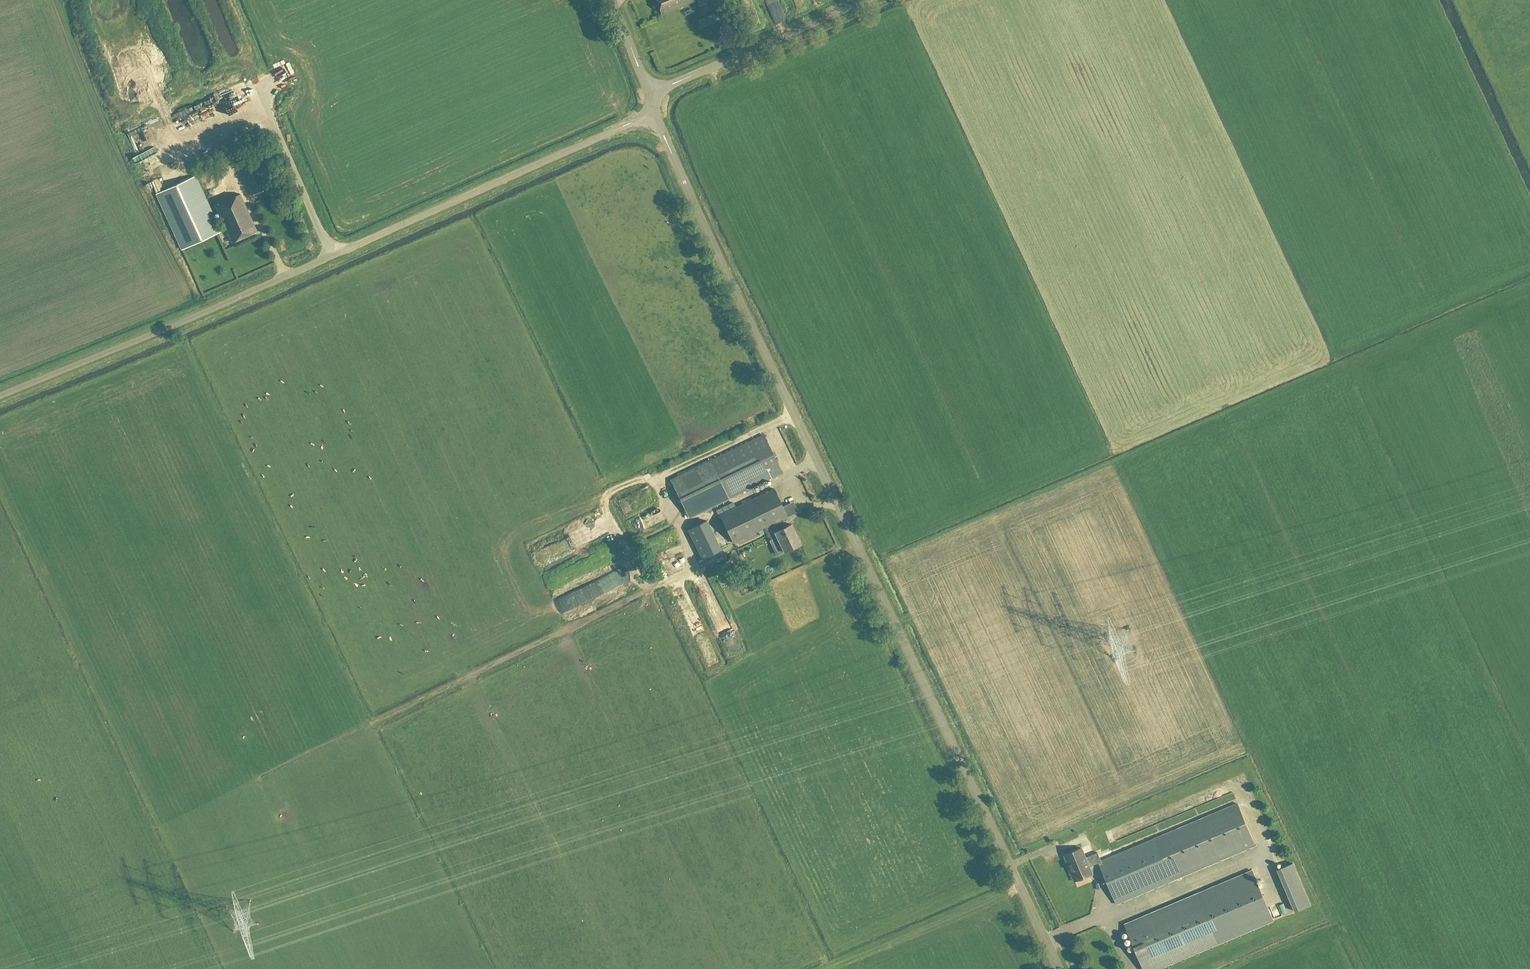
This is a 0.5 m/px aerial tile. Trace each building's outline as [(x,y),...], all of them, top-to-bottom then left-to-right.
[(662,14),(694,1),(694,0),(657,0),(662,14)] [(715,0),(699,0),(698,6),(705,12),(714,7),(715,0)] [(721,20),(718,12),(698,20),(701,28),(721,20)] [(269,188),(257,160),(239,168),(252,196),(269,188)] [(224,226),(219,228),(195,176),(156,194),(182,250),(221,232),(225,230),(231,243),(257,232),(240,194),(215,205),(224,226)] [(782,473),(764,435),(671,480),(690,518),(782,473)] [(774,489),(720,515),(734,544),(773,524),(782,520),(788,517),(774,489)] [(705,520),(689,529),(704,559),(721,550),(705,520)] [(782,520),(773,524),(777,531),(775,532),(784,552),(801,545),(791,525),(785,527),(782,520)] [(572,605),(630,583),(612,536),(551,560),(555,570),(541,576),(546,591),(556,587),(559,595),(567,592),(572,605)] [(660,541),(648,546),(650,552),(663,548),(660,541)] [(666,560),(681,553),(676,543),(661,550),(666,560)] [(704,575),(692,579),(703,607),(715,603),(704,575)] [(624,599),(627,604),(633,600),(629,595),(624,599)] [(710,615),(717,612),(715,606),(708,609),(710,615)] [(1239,786),(1246,783),(1241,773),(1234,776),(1239,786)] [(1238,806),(1101,861),(1099,862),(1099,864),(1116,905),(1255,848),(1238,806)] [(1098,853),(1086,858),(1082,848),(1065,855),(1070,869),(1069,870),(1074,881),(1092,874),(1090,867),(1099,864),(1099,862),(1101,861),(1098,853)] [(1311,905),(1293,863),(1277,870),(1294,912),(1311,905)] [(1197,896),(1124,925),(1142,968),(1161,968),(1275,923),(1254,872),(1197,896)]
